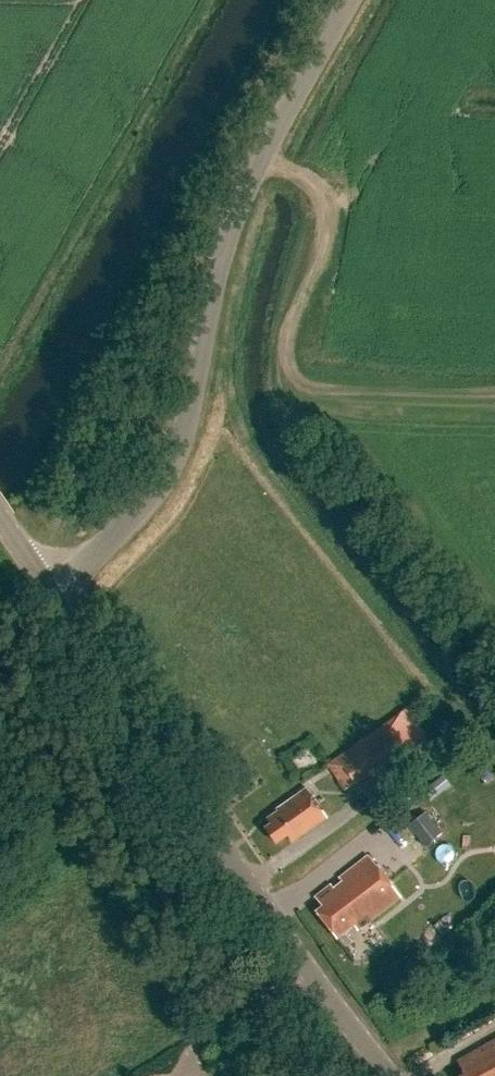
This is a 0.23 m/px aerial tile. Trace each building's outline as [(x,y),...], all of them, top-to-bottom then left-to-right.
[(355,784),(425,736),(420,729),(424,726),(411,708),(328,766),(346,790),(355,784)] [(276,814),(271,818),(274,823),(264,829),(275,844),(286,837),(290,843),(325,819),(317,808),(318,808),(306,790),(275,812),(276,814)] [(442,801),(410,826),(426,846),(458,821),(442,801)] [(321,910),(315,914),(334,939),(352,926),(356,931),(398,899),(367,859),(314,899),(321,910)] [(456,1063),(463,1075),(494,1075),(494,1041),(456,1063)]
